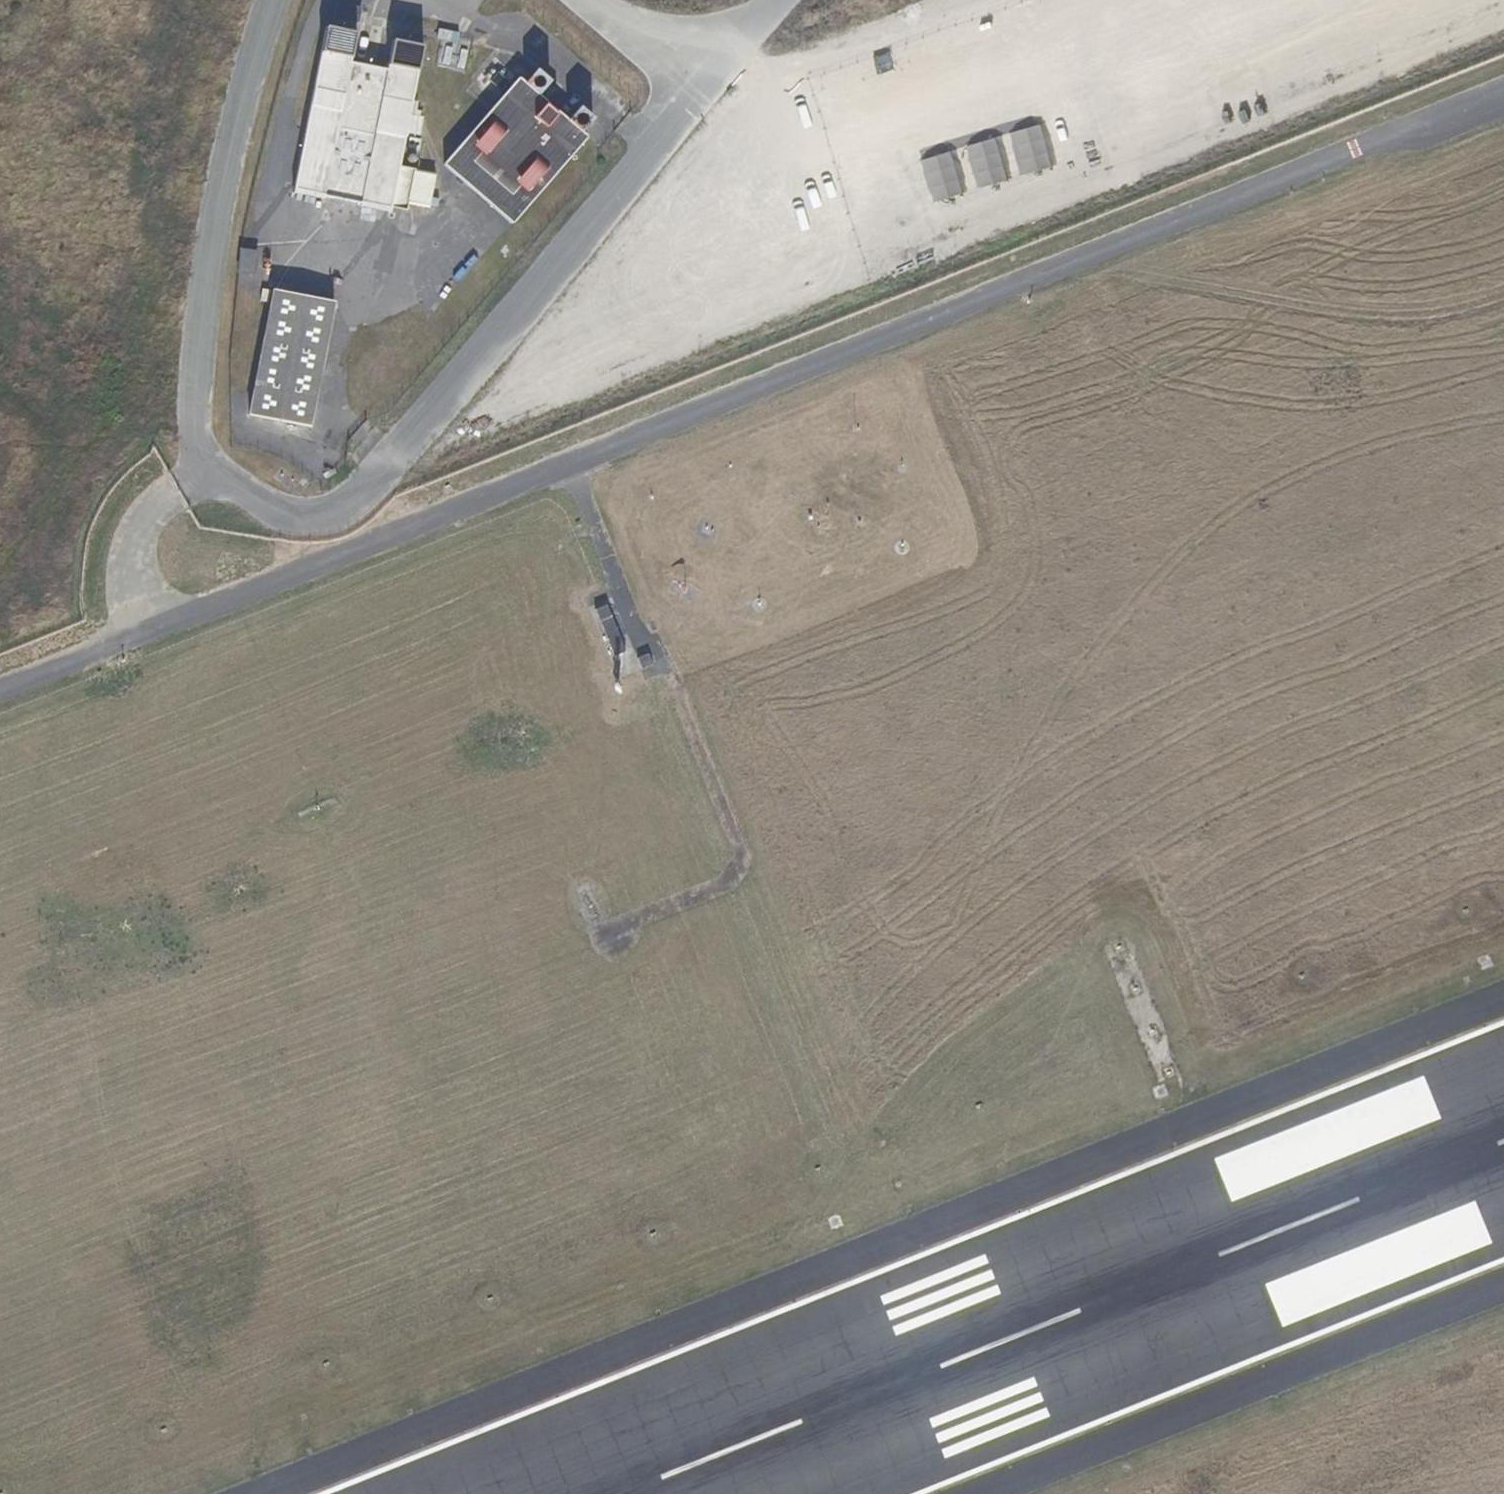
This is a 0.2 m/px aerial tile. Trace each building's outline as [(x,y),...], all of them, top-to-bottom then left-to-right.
[(334,23),(356,28),(361,7),(339,2),(334,23)] [(430,207),(436,175),(415,171),(415,169),(400,165),(423,45),(393,39),(387,69),(351,61),(357,32),(327,26),(321,52),(315,88),(293,193),(324,196),(360,203),(360,206),(390,212),(392,207),(407,210),(408,202),(430,207)] [(439,28),(437,40),(458,43),(459,30),(439,28)] [(512,223),(587,137),(587,136),(582,131),(593,118),(580,106),(568,119),(539,94),(551,81),(536,69),(525,82),(520,78),(519,77),(518,77),(443,164),(512,223)] [(311,428),(335,302),(272,289),(248,416),(311,428)]
